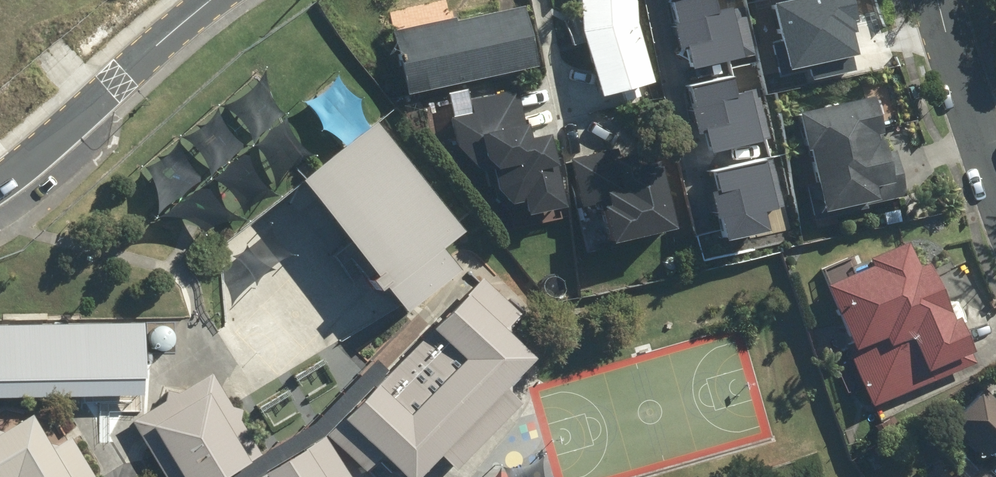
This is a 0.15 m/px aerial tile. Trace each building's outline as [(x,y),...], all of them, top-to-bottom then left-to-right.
[(636,10),(635,0),(581,0),(580,25),(599,95),(655,79),(636,10)] [(660,20),(672,80),(700,75),(700,71),(752,61),(740,0),(672,0),(675,17),(660,20)] [(796,71),(818,67),(820,74),(859,66),(857,60),(882,55),(871,0),(843,0),(842,0),(782,0),(796,71)] [(392,32),(406,94),(539,65),(526,3),(392,32)] [(303,101),(339,146),(376,116),(341,72),(303,101)] [(518,86),(469,97),(472,109),(451,114),(464,172),(490,167),(498,204),(524,198),(527,214),(565,206),(548,128),(528,132),(518,86)] [(876,95),(797,108),(815,217),(832,214),(831,207),(879,199),(876,183),(894,180),(886,137),(883,137),(876,95)] [(464,229),(376,118),(301,177),(403,305),(457,263),(440,248),(464,229)] [(618,145),(566,157),(578,207),(603,202),(612,240),(676,226),(661,161),(637,166),(634,152),(620,155),(618,145)] [(793,231),(785,207),(748,220),(756,244),(793,231)] [(874,267),(829,283),(851,344),(847,345),(869,405),(935,381),(931,368),(974,352),(959,312),(952,314),(925,240),(871,260),(874,267)] [(332,428),(389,476),(433,476),(533,362),(456,295),(416,341),(446,367),(411,407),(376,378),(332,428)] [(984,386),(948,420),(982,457),(989,451),(995,459),(995,399),(984,386)] [(159,476),(205,476),(245,454),(206,387),(132,430),(159,476)] [(0,432),(0,476),(69,476),(29,414),(0,432)] [(326,447),(267,476),(342,476),(326,447)]
